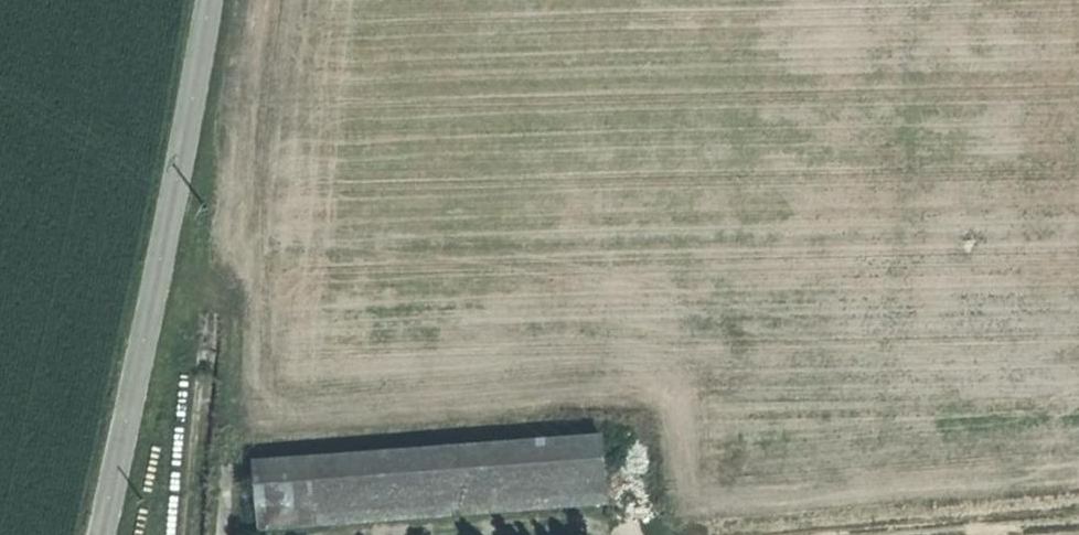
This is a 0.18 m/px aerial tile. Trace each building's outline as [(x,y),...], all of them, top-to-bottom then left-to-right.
[(612,493),(607,434),(259,462),(264,525),(612,493)]
